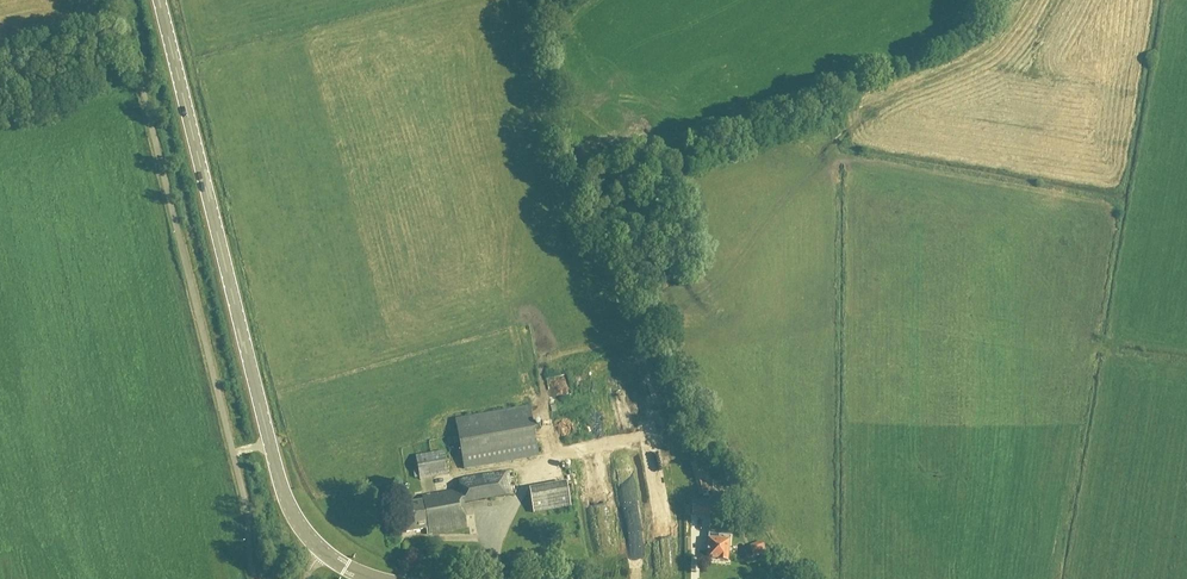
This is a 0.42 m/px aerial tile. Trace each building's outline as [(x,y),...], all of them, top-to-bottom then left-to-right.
[(529,408),(505,412),(455,421),(463,470),(538,457),(529,408)] [(443,452),(415,458),(419,480),(447,475),(443,452)] [(401,505),(404,520),(406,534),(427,530),(428,536),(467,529),(463,505),(512,496),(508,473),(494,475),(494,474),(458,481),(459,491),(422,498),(423,502),(401,505)] [(560,495),(537,497),(538,510),(569,507),(567,492),(560,493),(560,495)] [(692,515),(720,515),(719,498),(709,498),(709,503),(692,504),(692,515)] [(729,541),(728,541),(729,530),(709,529),(708,540),(707,561),(709,561),(709,563),(715,563),(715,561),(727,562),(729,541)] [(767,547),(755,550),(757,560),(769,557),(767,547)]
